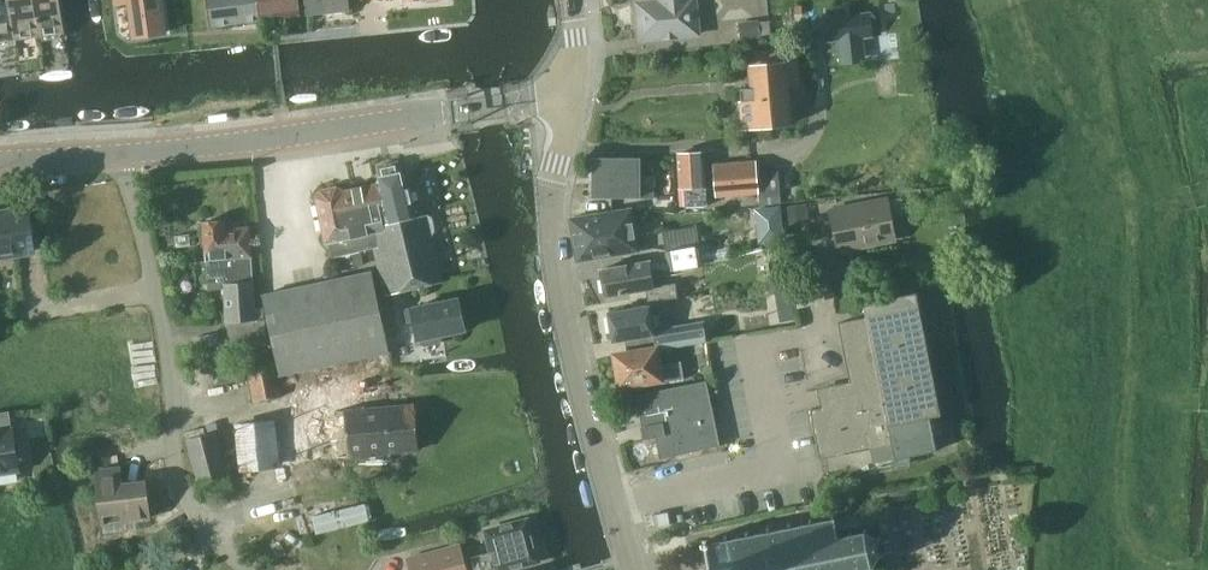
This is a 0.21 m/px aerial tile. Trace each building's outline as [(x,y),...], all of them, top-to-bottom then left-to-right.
[(17,44),(16,37),(11,0),(0,0),(0,46),(17,44)] [(16,37),(39,34),(34,0),(11,0),(16,37)] [(39,34),(41,34),(41,36),(45,38),(60,36),(62,33),(62,31),(63,31),(59,0),(34,0),(39,34)] [(149,34),(164,32),(160,0),(116,0),(116,2),(130,0),(135,36),(149,34)] [(212,25),(301,13),(299,0),(209,0),(212,25)] [(308,13),(349,9),(349,0),(307,0),(308,13)] [(659,1),(658,1),(659,6),(688,3),(692,34),(699,34),(695,0),(659,0),(659,1)] [(641,39),(692,34),(688,3),(659,6),(658,1),(638,3),(641,39)] [(875,17),(828,21),(830,47),(840,46),(842,69),(870,66),(867,44),(877,43),(875,17)] [(760,39),(758,19),(738,22),(740,42),(760,39)] [(753,53),(754,65),(795,62),(794,65),(798,64),(797,48),(753,53)] [(794,65),(795,62),(754,65),(751,66),(753,87),(741,88),(745,126),(789,122),(786,86),(796,85),(794,65)] [(686,206),(706,205),(704,152),(679,153),(680,187),(684,186),(686,206)] [(656,176),(640,177),(640,157),(594,158),(594,195),(640,195),(640,199),(656,199),(656,176)] [(758,191),(756,171),(755,160),(715,164),(718,195),(758,191)] [(376,247),(387,294),(390,294),(442,282),(442,281),(432,236),(437,229),(433,216),(427,214),(418,216),(409,177),(401,172),(399,161),(380,165),(383,176),(377,184),(346,190),(338,186),(321,189),(316,197),(327,243),(330,242),(334,257),(361,250),(376,247)] [(889,200),(889,196),(829,208),(835,241),(824,244),(830,273),(845,270),(842,253),(898,242),(894,217),(906,214),(903,197),(889,200)] [(809,203),(784,208),(788,226),(812,221),(809,203)] [(782,205),(755,208),(758,233),(785,230),(782,205)] [(571,218),(578,260),(636,250),(634,236),(640,235),(639,225),(632,226),(629,208),(571,218)] [(27,209),(0,214),(0,253),(33,248),(27,209)] [(254,281),(251,227),(226,229),(226,220),(205,222),(208,277),(225,276),(225,283),(254,281)] [(699,241),(666,247),(670,268),(703,263),(703,260),(701,253),(699,241)] [(364,264),(361,250),(334,257),(337,270),(364,264)] [(646,289),(648,301),(649,300),(665,298),(678,296),(676,282),(654,286),(649,260),(602,268),(606,296),(646,289)] [(280,374),(337,362),(382,352),(389,350),(372,271),(263,294),(280,374)] [(228,321),(257,319),(254,281),(225,283),(228,321)] [(792,284),(778,286),(780,301),(794,298),(792,284)] [(834,404),(811,409),(820,458),(844,454),(871,449),(874,463),(937,450),(930,418),(942,415),(917,292),(864,302),(867,317),(839,322),(851,382),(830,386),(834,404)] [(459,298),(406,308),(408,320),(415,319),(419,339),(422,338),(422,343),(426,345),(440,342),(442,339),(441,334),(465,329),(459,298)] [(650,305),(609,312),(614,339),(626,338),(654,333),(653,328),(670,326),(665,298),(649,300),(650,305)] [(228,321),(229,345),(268,343),(266,318),(257,319),(228,321)] [(654,333),(657,348),(657,350),(708,342),(704,320),(670,326),(653,328),(654,333)] [(662,379),(659,363),(657,350),(657,348),(616,354),(621,386),(662,379)] [(386,367),(382,352),(337,362),(341,377),(386,367)] [(684,359),(659,363),(662,379),(662,381),(686,377),(684,359)] [(255,402),(282,397),(275,360),(248,365),(255,402)] [(243,365),(213,370),(215,385),(246,380),(243,365)] [(662,456),(721,443),(707,379),(637,395),(644,425),(647,424),(650,437),(657,435),(662,456)] [(437,380),(404,387),(408,407),(413,406),(414,415),(410,416),(419,462),(467,452),(462,430),(465,426),(462,412),(458,410),(457,407),(437,411),(435,401),(441,400),(437,380)] [(10,410),(0,412),(0,472),(20,469),(10,410)] [(377,413),(349,419),(355,452),(367,449),(372,472),(419,462),(410,416),(387,421),(387,419),(379,421),(377,413)] [(240,465),(279,464),(278,416),(239,417),(240,465)] [(188,439),(203,496),(233,489),(218,431),(188,439)] [(121,466),(97,469),(103,522),(151,516),(146,480),(123,483),(121,466)] [(318,530),(376,516),(371,497),(313,512),(318,530)] [(698,540),(704,569),(874,569),(873,565),(880,552),(884,551),(881,536),(878,537),(867,530),(864,517),(856,513),(856,509),(846,511),(698,540)] [(539,560),(528,519),(487,530),(492,550),(473,556),(477,569),(483,569),(497,566),(498,569),(503,569),(539,560)] [(413,569),(468,569),(461,542),(409,556),(413,569)]
